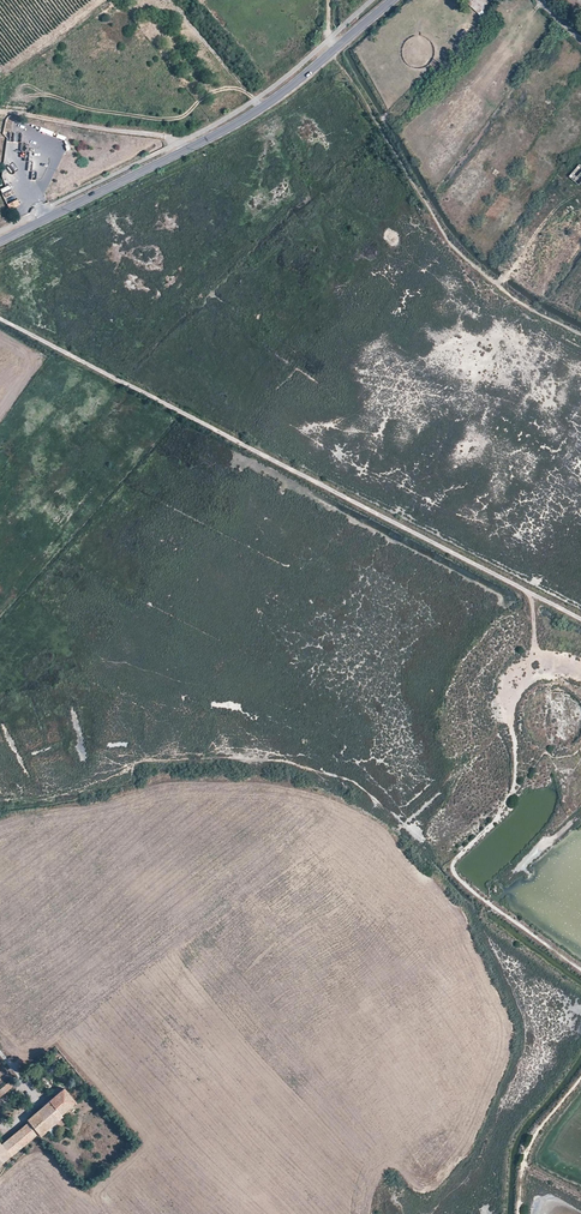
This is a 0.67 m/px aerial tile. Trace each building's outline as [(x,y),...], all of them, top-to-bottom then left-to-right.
[(468,3),(482,17),(493,5),(487,0),(471,0),(468,3)] [(579,185),(580,182),(580,166),(579,164),(569,175),(579,185)] [(6,201),(15,197),(10,185),(0,189),(6,201)] [(11,210),(20,206),(17,200),(8,205),(11,210)] [(576,796),(580,792),(577,787),(572,792),(576,796)] [(12,1086),(8,1081),(0,1088),(0,1096),(12,1086)] [(28,1121),(21,1128),(30,1139),(38,1133),(40,1136),(62,1117),(60,1115),(75,1101),(63,1088),(26,1120),(28,1121)] [(30,1139),(21,1128),(1,1144),(0,1142),(0,1164),(30,1139)]
